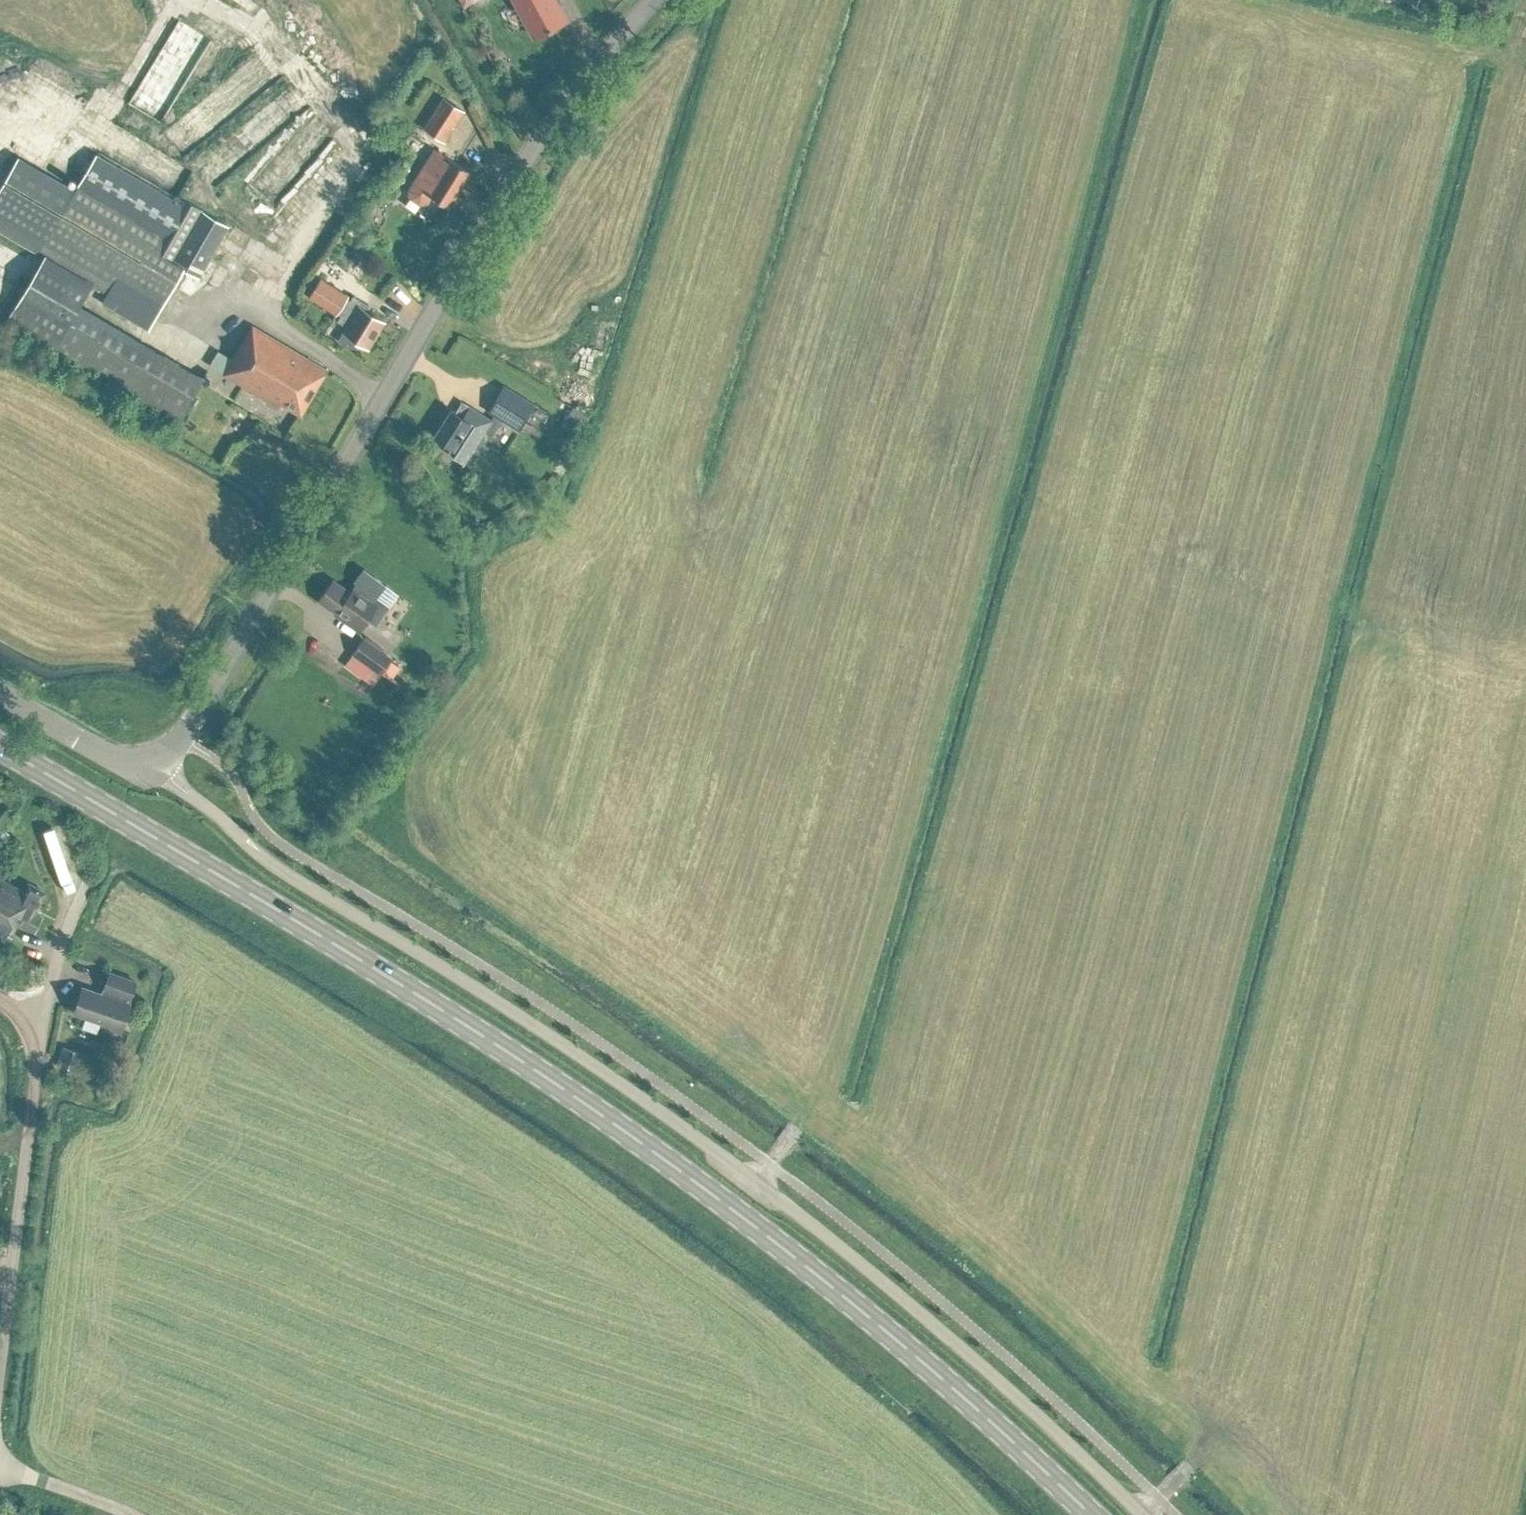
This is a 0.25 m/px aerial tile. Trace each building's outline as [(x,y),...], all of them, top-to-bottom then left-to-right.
[(533,34),(565,17),(556,0),(515,0),(533,34)] [(19,84),(0,73),(0,89),(12,96),(19,84)] [(443,140),(462,109),(442,97),(423,127),(443,140)] [(448,205),(470,170),(433,148),(408,190),(411,198),(419,203),(427,202),(431,195),(448,205)] [(0,184),(0,227),(154,318),(183,267),(198,276),(228,224),(179,195),(178,198),(96,151),(75,187),(18,154),(0,184)] [(346,297),(347,294),(319,276),(307,295),(335,313),(336,311),(340,314),(336,319),(345,325),(337,339),(354,349),(359,341),(368,346),(384,320),(364,308),(368,303),(353,293),(349,299),(346,297)] [(178,418),(199,382),(28,281),(7,316),(178,418)] [(300,413),(326,368),(252,324),(232,359),(233,360),(225,373),(279,405),(281,402),(300,413)] [(490,421),(484,430),(491,435),(501,418),(518,429),(535,403),(503,383),(486,409),(493,414),(490,418),(491,419),(490,421)] [(490,418),(479,411),(460,399),(459,400),(461,401),(455,411),(450,408),(433,435),(438,437),(451,446),(448,450),(464,460),(461,464),(462,464),(484,430),(490,421),(491,419),(490,418)] [(355,582),(348,591),(332,579),(317,599),(335,612),(334,613),(358,631),(367,619),(375,625),(389,605),(376,595),(386,583),(362,566),(352,580),(355,582)] [(372,683),(380,672),(391,657),(363,637),(345,663),(372,683)] [(0,877),(0,932),(6,935),(14,919),(33,929),(41,914),(35,910),(44,893),(43,889),(28,881),(23,889),(0,877)] [(128,1001),(135,980),(109,970),(102,992),(83,985),(74,1011),(103,1021),(102,1024),(120,1030),(129,1002),(128,1001)] [(76,1074),(84,1052),(65,1045),(57,1068),(76,1074)]
